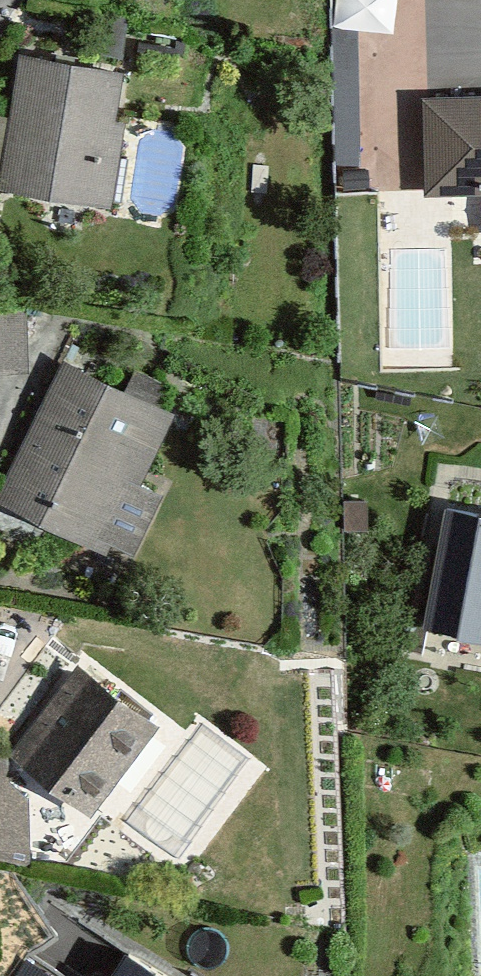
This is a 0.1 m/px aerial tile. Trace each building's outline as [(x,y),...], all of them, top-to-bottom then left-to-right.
[(397,0),(340,0),(338,23),(396,26),(397,0)] [(369,106),(432,105),(432,58),(437,58),(436,0),(401,0),(402,27),(369,28),(369,106)] [(109,214),(133,80),(25,60),(1,195),(109,214)] [(423,106),(422,204),(480,205),(480,107),(423,106)] [(26,312),(0,314),(0,384),(31,382),(26,312)] [(176,423),(64,368),(0,499),(0,511),(107,563),(176,423)] [(454,517),(434,631),(480,640),(480,522),(454,517)] [(93,819),(158,732),(75,670),(10,757),(93,819)] [(17,975),(66,975),(28,955),(17,975)] [(127,955),(114,975),(162,975),(127,955)]
